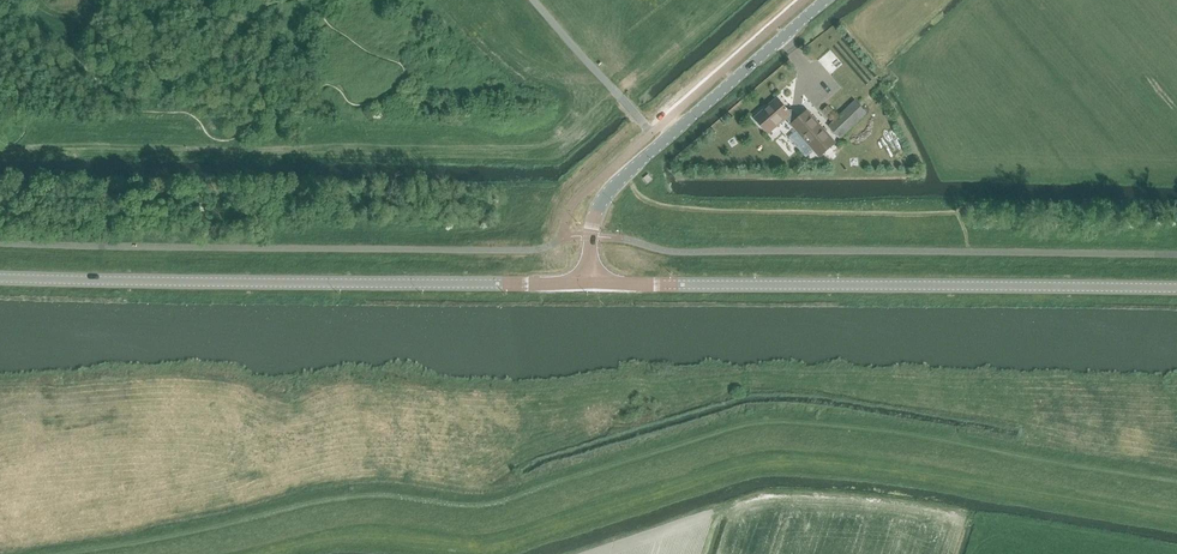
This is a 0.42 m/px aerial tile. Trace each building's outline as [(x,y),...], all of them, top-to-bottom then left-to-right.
[(777,123),(785,116),(787,115),(791,111),(778,96),(753,117),(766,132),(777,123)] [(829,125),(841,138),(867,113),(855,101),(829,125)] [(822,111),(830,120),(835,115),(827,106),(822,111)] [(787,115),(785,116),(790,122),(789,123),(818,155),(835,140),(806,108),(796,117),(791,111),(787,115)]
